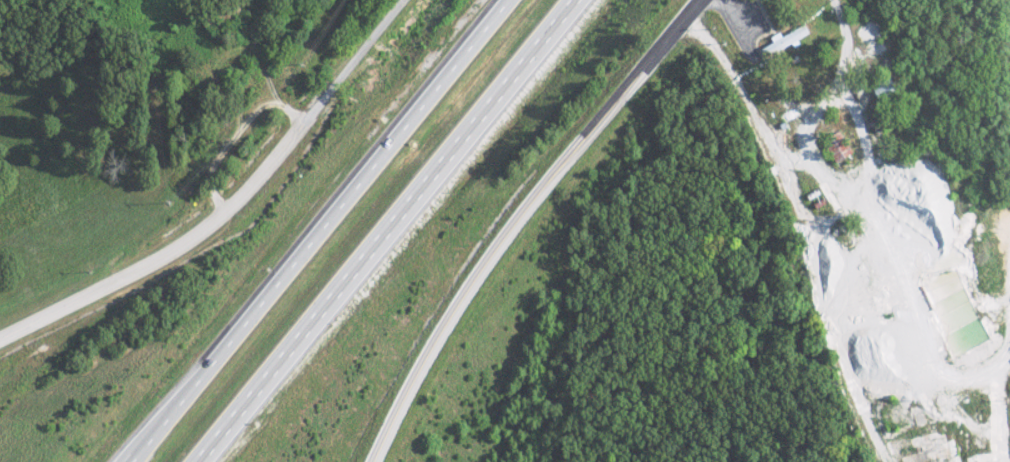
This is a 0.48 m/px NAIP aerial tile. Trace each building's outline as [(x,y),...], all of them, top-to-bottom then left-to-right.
[(766,36),(769,41),(758,47),(763,56),(804,33),(799,24),(777,35),(775,31),(766,36)] [(832,162),(848,152),(834,129),(818,139),(832,162)]
